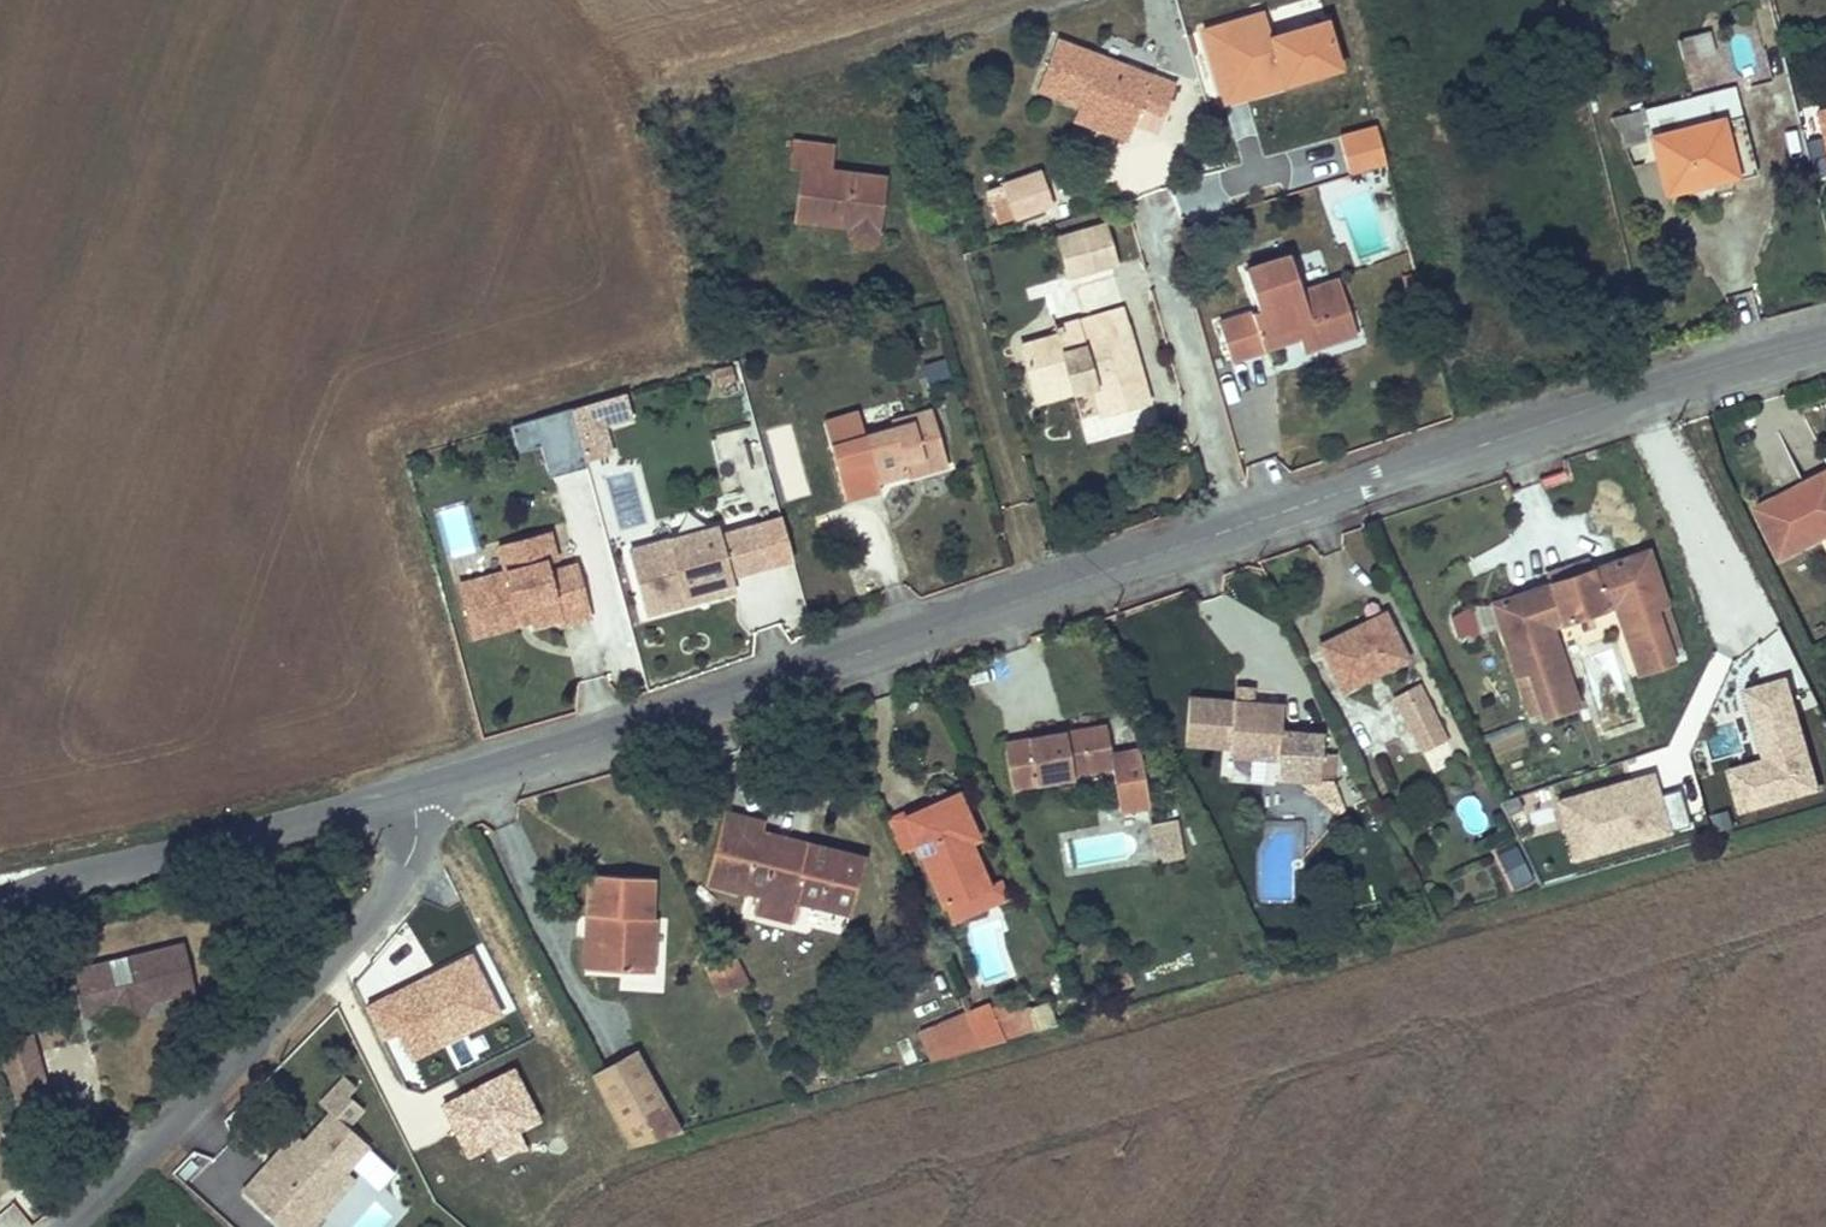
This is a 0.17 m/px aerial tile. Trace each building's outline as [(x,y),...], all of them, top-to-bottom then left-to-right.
[(1271,30),(1264,7),(1201,25),(1224,103),(1286,86),(1284,79),(1344,62),(1330,13),(1271,30)] [(1679,34),(1683,54),(1714,49),(1710,29),(1679,34)] [(1732,36),(1739,75),(1757,72),(1750,33),(1732,36)] [(1159,111),(1171,77),(1057,36),(1038,90),(1081,105),(1132,124),(1139,103),(1159,111)] [(1725,72),(1720,54),(1693,61),(1696,79),(1725,72)] [(1813,102),(1825,157),(1825,99),(1813,102)] [(1124,143),(1132,124),(1081,105),(1074,126),(1124,143)] [(1744,111),(1628,142),(1637,156),(1662,149),(1682,210),(1746,193),(1750,202),(1769,197),(1744,111)] [(1377,125),(1343,134),(1353,170),(1386,161),(1377,125)] [(887,257),(896,191),(843,186),(845,165),(804,159),(800,186),(812,188),(806,240),(862,249),(862,250),(863,257),(869,262),(876,264),(882,262),(887,257)] [(1040,168),(1004,180),(1017,217),(1053,205),(1040,168)] [(1071,273),(1120,259),(1109,221),(1061,235),(1071,273)] [(1304,283),(1293,249),(1246,263),(1260,305),(1222,317),(1234,355),(1264,346),(1260,333),(1298,321),(1302,335),(1305,341),(1350,328),(1343,305),(1352,302),(1342,271),(1304,283)] [(1352,302),(1343,305),(1350,328),(1359,325),(1352,302)] [(1132,325),(1126,304),(1063,322),(1066,329),(1070,342),(1132,325)] [(1260,333),(1264,346),(1302,335),(1298,321),(1260,333)] [(1153,396),(1132,325),(1070,342),(1066,329),(1029,340),(1042,387),(1094,372),(1105,410),(1153,396)] [(912,343),(866,349),(873,396),(949,385),(944,356),(914,361),(912,343)] [(627,391),(509,420),(516,451),(541,445),(547,471),(616,454),(608,423),(634,416),(627,391)] [(955,485),(938,426),(897,439),(897,446),(868,454),(833,464),(847,517),(882,507),(880,497),(919,487),(914,475),(929,471),(935,491),(955,485)] [(826,438),(833,464),(868,454),(860,429),(826,438)] [(929,471),(914,475),(919,487),(921,494),(935,491),(929,471)] [(1756,505),(1780,557),(1819,538),(1825,535),(1825,471),(1756,505)] [(559,483),(567,513),(590,508),(583,477),(559,483)] [(465,503),(436,509),(447,558),(475,552),(465,503)] [(728,538),(677,552),(681,568),(643,578),(655,625),(695,614),(692,605),(742,592),(741,587),(780,576),(769,536),(730,547),(728,538)] [(559,544),(508,559),(515,583),(469,596),(479,632),(537,617),(541,633),(543,638),(570,631),(571,637),(600,629),(589,588),(561,595),(558,584),(555,574),(566,571),(559,544)] [(1661,646),(1676,642),(1649,550),(1491,596),(1514,674),(1528,670),(1542,718),(1575,709),(1550,624),(1615,605),(1634,669),(1665,660),(1661,646)] [(638,562),(643,578),(681,568),(677,552),(638,562)] [(561,595),(589,588),(586,576),(558,584),(561,595)] [(744,601),(742,592),(692,605),(695,614),(744,601)] [(1472,602),(1448,611),(1458,637),(1482,628),(1472,602)] [(1325,641),(1346,684),(1410,654),(1389,611),(1325,641)] [(537,617),(479,632),(483,648),(541,633),(537,617)] [(1731,768),(1742,809),(1823,787),(1791,671),(1748,683),(1769,758),(1731,768)] [(1421,747),(1448,734),(1428,692),(1401,704),(1421,747)] [(1286,701),(1192,693),(1188,743),(1234,747),(1233,755),(1280,759),(1305,761),(1304,781),(1326,815),(1344,809),(1335,779),(1322,778),(1323,754),(1325,730),(1284,727),(1286,701)] [(1074,770),(1116,765),(1114,750),(1110,723),(1004,737),(1011,787),(1075,779),(1074,770)] [(1150,805),(1141,746),(1114,750),(1116,765),(1123,810),(1150,805)] [(1673,830),(1656,769),(1561,796),(1578,857),(1673,830)] [(1674,827),(1690,823),(1683,787),(1666,791),(1674,827)] [(970,835),(980,831),(961,788),(912,809),(924,837),(957,911),(980,901),(973,886),(989,878),(970,835)] [(924,837),(912,809),(895,817),(908,844),(924,837)] [(1179,819),(1154,822),(1159,859),(1184,856),(1179,819)] [(714,890),(756,901),(772,839),(774,832),(732,822),(714,890)] [(786,857),(816,864),(819,851),(772,839),(756,901),(770,905),(776,890),(786,857)] [(1519,845),(1500,855),(1516,885),(1535,875),(1519,845)] [(874,865),(819,851),(816,864),(786,857),(776,890),(816,900),(814,911),(860,924),(874,865)] [(989,878),(973,886),(980,901),(1007,888),(1000,874),(989,878)] [(661,886),(599,882),(594,925),(618,927),(612,979),(662,982),(670,927),(658,926),(661,886)] [(766,923),(807,934),(814,911),(816,900),(776,890),(770,905),(766,923)] [(588,977),(612,979),(618,927),(594,925),(588,977)] [(120,984),(115,961),(113,961),(78,969),(89,1016),(111,1011),(128,1020),(150,1015),(158,1000),(199,990),(188,943),(133,957),(138,980),(120,984)] [(503,1013),(471,952),(366,1006),(384,1039),(401,1030),(415,1058),(503,1013)] [(760,994),(743,956),(728,963),(747,1002),(760,994)] [(929,1060),(1024,1033),(1013,997),(919,1025),(929,1060)] [(34,1031),(0,1041),(0,1050),(17,1106),(53,1095),(34,1031)] [(631,1142),(679,1126),(638,1049),(597,1072),(631,1142)] [(541,1120),(514,1068),(440,1105),(467,1158),(490,1147),(498,1163),(526,1148),(517,1132),(541,1120)] [(344,1074),(319,1101),(328,1109),(303,1136),(296,1130),(243,1187),(287,1226),(314,1226),(358,1179),(349,1171),(373,1144),(350,1124),(365,1108),(349,1094),(357,1085),(344,1074)] [(0,1213),(0,1226),(29,1226),(33,1223),(13,1201),(0,1213)]
